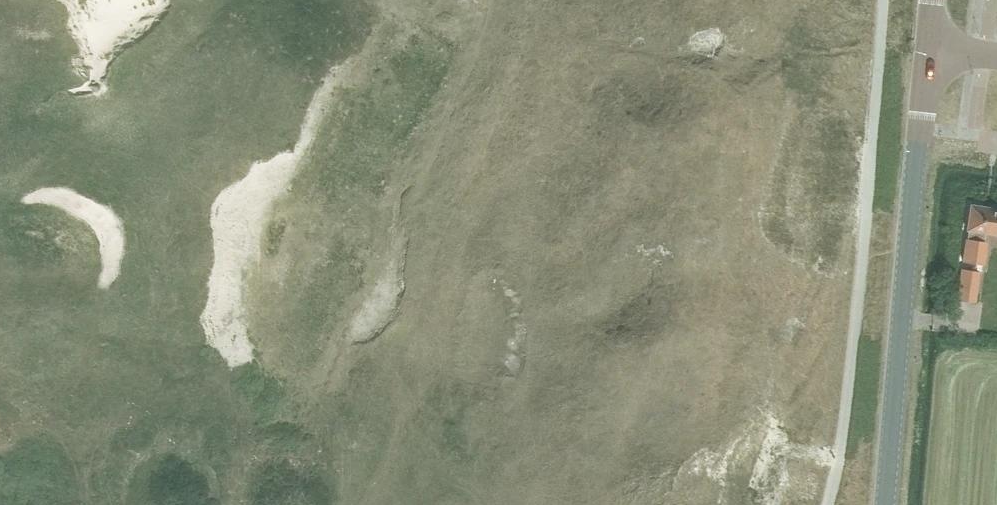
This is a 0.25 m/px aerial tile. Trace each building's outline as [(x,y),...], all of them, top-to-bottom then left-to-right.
[(961,260),(979,263),(983,240),(982,240),(984,229),(996,231),(996,206),(994,206),(990,207),(968,204),(961,260)] [(959,268),(955,298),(972,300),(976,271),(959,268)]
